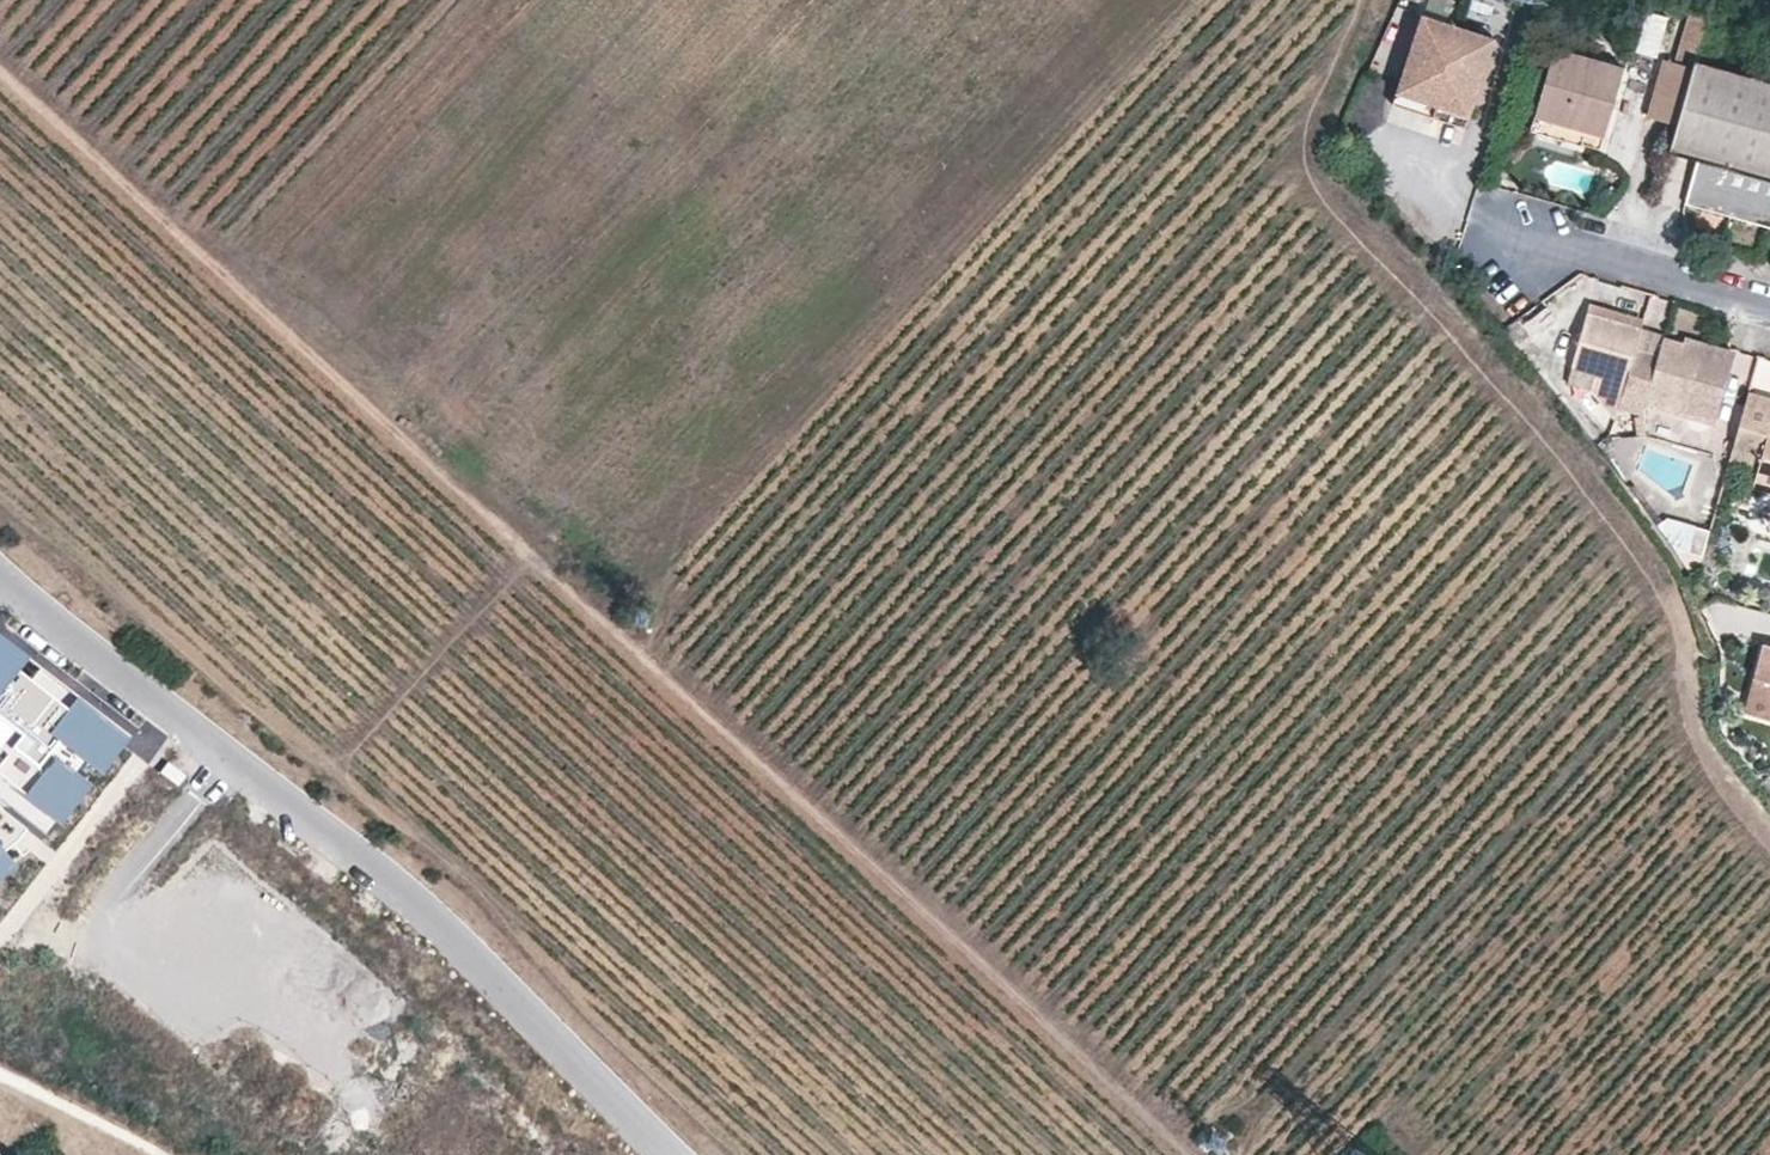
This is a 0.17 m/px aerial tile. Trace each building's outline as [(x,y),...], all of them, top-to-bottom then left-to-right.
[(1645,7),(1637,51),(1658,55),(1666,11),(1645,7)] [(1693,67),(1694,65),(1709,15),(1695,11),(1687,43),(1681,64),(1693,67)] [(1496,38),(1422,14),(1393,104),(1467,128),(1496,38)] [(1624,70),(1555,51),(1536,117),(1586,132),(1605,137),(1624,70)] [(1681,64),(1663,59),(1647,118),(1676,125),(1693,67),(1681,64)] [(1669,152),(1698,159),(1686,203),(1769,227),(1769,87),(1694,65),(1693,67),(1676,125),(1669,152)] [(1536,117),(1532,133),(1581,148),(1586,132),(1536,117)] [(1590,303),(1588,312),(1641,329),(1645,319),(1590,303)] [(1660,355),(1657,365),(1634,359),(1637,348),(1641,329),(1588,312),(1573,365),(1596,373),(1592,389),(1617,416),(1620,406),(1622,396),(1643,402),(1644,399),(1645,392),(1686,402),(1684,410),(1717,419),(1735,354),(1705,346),(1702,361),(1692,358),(1693,352),(1685,350),(1686,345),(1664,339),(1660,355)] [(1686,345),(1685,350),(1693,352),(1692,358),(1702,361),(1705,346),(1687,340),(1686,345)] [(1657,365),(1660,355),(1637,348),(1634,359),(1657,365)] [(1568,380),(1569,383),(1592,389),(1596,373),(1573,365),(1568,380)] [(1684,410),(1686,402),(1645,392),(1644,399),(1684,410)] [(1758,469),(1752,489),(1769,494),(1769,399),(1749,392),(1730,461),(1758,469)] [(1641,412),(1643,402),(1622,396),(1620,406),(1641,412)] [(31,852),(118,738),(0,644),(0,877),(31,852)] [(1769,720),(1769,646),(1768,645),(1748,715),(1769,720)]
